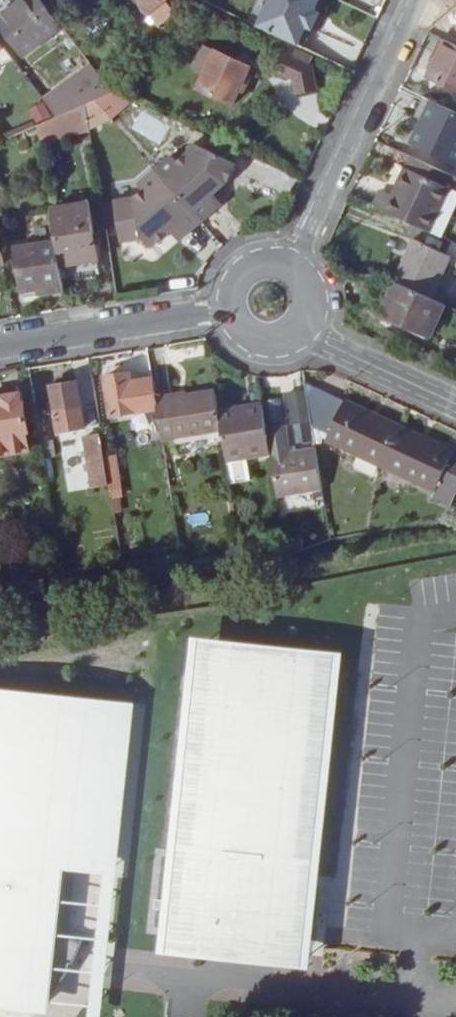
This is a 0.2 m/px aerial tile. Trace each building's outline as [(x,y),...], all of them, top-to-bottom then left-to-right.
[(25,56),(62,27),(42,0),(23,0),(10,10),(3,0),(0,0),(0,23),(25,56)] [(156,23),(179,4),(176,0),(140,0),(138,1),(156,23)] [(220,10),(224,1),(223,0),(199,0),(220,10)] [(261,28),(297,46),(320,0),(274,0),(261,28)] [(440,39),(423,75),(455,90),(455,46),(451,44),(440,39)] [(250,67),(216,50),(198,87),(233,104),(250,67)] [(284,56),(275,74),(293,81),(296,96),(315,92),(311,68),(284,56)] [(92,64),(44,99),(58,117),(86,104),(114,92),(92,64)] [(433,101),(412,145),(455,166),(455,112),(433,101)] [(91,130),(86,104),(58,117),(38,125),(41,145),(91,130)] [(34,117),(28,105),(9,115),(6,111),(0,115),(0,136),(34,117)] [(5,170),(4,164),(12,163),(9,144),(0,146),(0,171),(5,170)] [(158,170),(201,221),(214,211),(206,201),(214,194),(228,182),(236,166),(194,146),(189,156),(179,164),(173,158),(158,170)] [(449,191),(455,194),(455,177),(411,156),(406,168),(405,168),(394,193),(382,187),(374,206),(430,232),(449,191)] [(137,197),(116,200),(124,250),(149,247),(170,229),(178,222),(187,233),(201,221),(158,170),(141,184),(146,190),(137,197)] [(222,203),(214,194),(206,201),(214,211),(222,203)] [(51,207),(57,241),(63,281),(101,274),(89,202),(51,207)] [(178,222),(170,229),(178,240),(187,233),(178,222)] [(450,257),(413,240),(395,281),(396,282),(432,299),(450,257)] [(65,290),(63,281),(57,241),(15,247),(22,291),(39,289),(40,293),(65,290)] [(444,304),(432,299),(396,282),(381,314),(429,336),(444,304)] [(111,418),(158,410),(156,399),(153,379),(133,383),(131,374),(105,378),(111,418)] [(86,427),(80,381),(52,386),(59,432),(86,427)] [(383,467),(402,426),(347,400),(346,402),(305,382),(307,392),(312,421),(313,426),(331,435),(327,441),(383,467)] [(163,442),(222,432),(219,413),(215,392),(185,397),(184,394),(156,399),(158,410),(163,442)] [(312,421),(307,392),(289,395),(293,424),(312,421)] [(30,450),(27,432),(30,432),(22,393),(0,397),(0,455),(30,450)] [(48,404),(35,406),(49,483),(63,481),(48,404)] [(273,457),(273,455),(269,433),(265,404),(248,406),(249,408),(219,413),(222,432),(227,464),(273,457)] [(455,498),(455,451),(402,426),(383,467),(436,492),(434,498),(452,507),(455,498)] [(279,499),(324,492),(317,448),(291,452),(288,430),(269,433),(273,455),(273,457),(279,499)] [(93,489),(111,485),(106,458),(102,435),(85,438),(93,489)] [(106,458),(111,485),(113,500),(124,499),(118,456),(106,458)] [(125,576),(123,563),(116,565),(118,579),(126,578),(125,576)] [(217,645),(201,644),(169,948),(305,962),(336,659),(320,657),(300,859),(306,859),(298,932),(282,930),(280,941),(235,934),(197,932),(199,922),(182,920),(189,848),(196,849),(217,645)] [(320,657),(217,645),(196,849),(189,848),(182,920),(199,922),(197,932),(235,934),(280,941),(282,930),(298,932),(306,859),(300,859),(320,657)]
